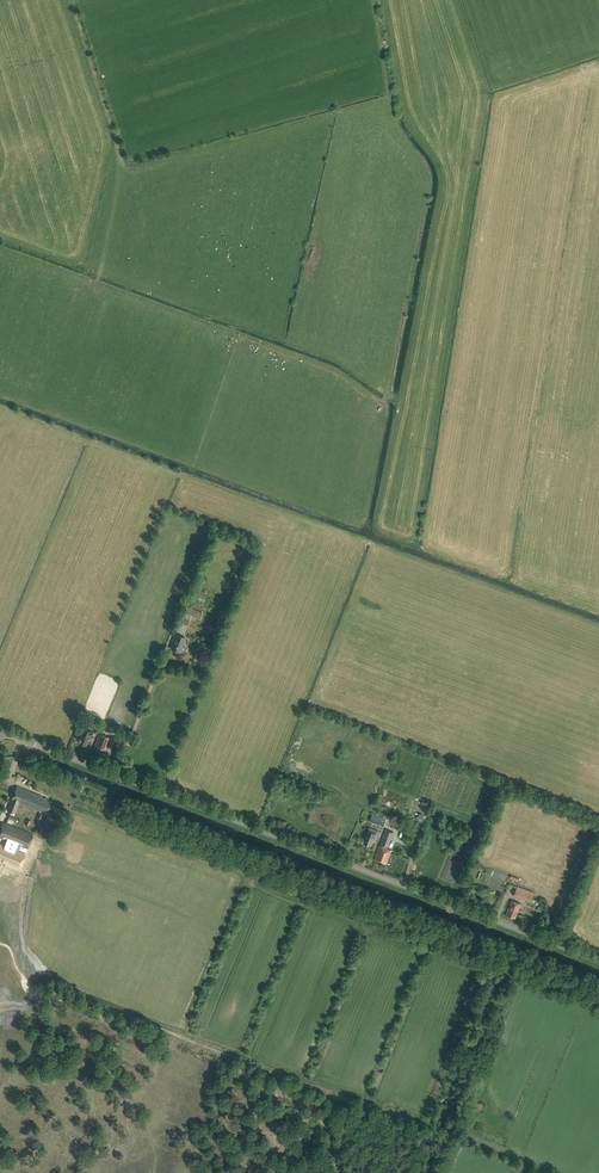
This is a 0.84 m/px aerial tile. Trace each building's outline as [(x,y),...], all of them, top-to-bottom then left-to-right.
[(203,613),(188,606),(180,623),(187,626),(192,615),(200,619),(203,613)] [(171,648),(179,652),(180,650),(184,652),(186,647),(183,645),(186,638),(176,633),(172,641),(174,642),(171,648)] [(90,739),(90,737),(92,732),(83,728),(80,737),(81,738),(79,743),(86,745),(89,739),(90,739)] [(106,750),(110,738),(99,733),(95,746),(106,750)] [(123,745),(125,738),(120,736),(117,742),(123,745)] [(53,803),(47,800),(47,798),(17,786),(7,810),(11,812),(10,813),(8,818),(11,819),(13,820),(15,821),(17,816),(14,815),(19,803),(39,810),(36,817),(40,819),(42,814),(41,813),(42,810),(49,813),(53,803)] [(383,826),(386,818),(372,813),(370,821),(383,826)] [(33,835),(2,822),(0,827),(0,837),(28,848),(33,835)] [(375,841),(378,833),(379,831),(370,827),(364,842),(371,845),(373,840),(375,841)] [(387,863),(392,850),(388,848),(394,832),(386,829),(375,858),(387,863)] [(530,902),(533,895),(517,888),(514,896),(530,902)] [(515,918),(521,904),(512,900),(506,914),(515,918)]
